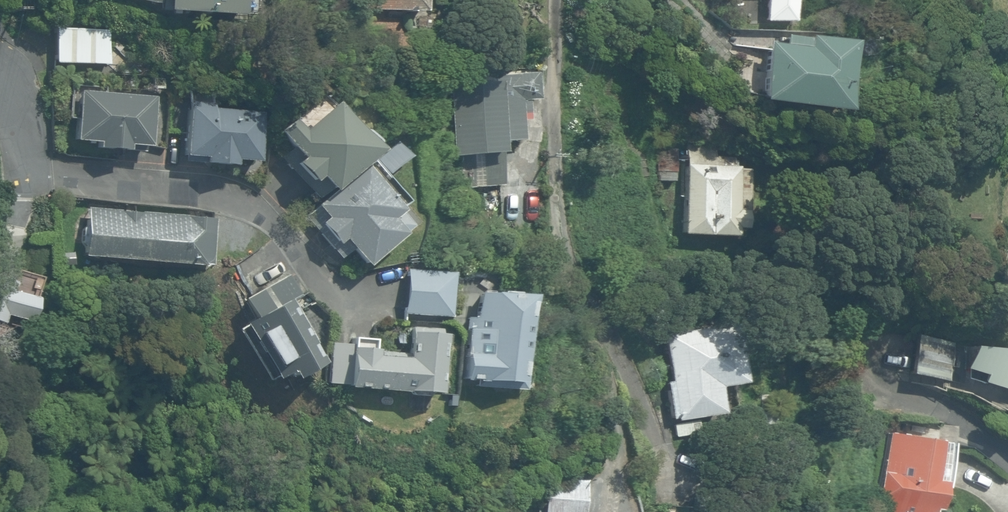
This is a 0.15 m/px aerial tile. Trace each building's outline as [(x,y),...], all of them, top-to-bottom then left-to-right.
[(240,17),(241,0),(134,0),(150,4),(165,4),(165,12),(240,17)] [(422,12),(423,0),(368,0),(367,8),(403,11),(422,12)] [(794,23),(794,0),(764,0),(764,22),(794,23)] [(54,60),(104,62),(104,31),(54,28),(54,60)] [(756,102),(839,114),(849,45),(806,38),(805,40),(782,37),(781,46),(765,44),(756,102)] [(462,156),(463,187),(502,186),(500,151),(499,151),(498,142),(521,141),(519,114),(528,113),(527,101),(537,100),(535,73),(489,77),(489,84),(448,86),(452,156),(462,156)] [(95,148),(126,151),(127,145),(147,147),(151,97),(75,90),(72,139),(95,141),(95,148)] [(329,192),(330,193),(373,151),(323,95),(276,133),(298,158),(290,164),(307,183),(314,176),(329,192)] [(201,164),(233,166),(234,159),(256,161),(259,112),(185,106),(180,156),(202,157),(201,164)] [(389,140),(372,153),(388,172),(404,159),(389,140)] [(681,234),(734,236),(735,230),(743,230),(744,212),(747,212),(748,157),(714,156),(715,144),(686,143),(685,165),(683,164),(681,234)] [(348,253),(361,268),(412,226),(397,209),(405,203),(371,161),(330,193),(312,206),(314,209),(304,217),(340,261),(348,253)] [(82,255),(198,264),(208,264),(212,216),(86,206),(82,255)] [(402,312),(449,316),(452,272),(405,268),(402,312)] [(3,312),(27,318),(33,294),(10,288),(14,274),(0,271),(0,318),(3,312)] [(240,324),(272,379),(287,371),(290,377),(320,360),(309,341),(315,338),(293,299),(299,295),(287,274),(244,299),(254,316),(240,324)] [(480,386),(521,389),(526,337),(520,336),(521,297),(473,293),(471,317),(464,317),(459,379),(481,381),(480,386)] [(675,418),(675,421),(718,414),(714,389),(736,385),(726,324),(661,335),(669,382),(664,383),(670,419),(675,418)] [(326,386),(437,393),(440,329),(410,327),(408,354),(373,351),(374,340),(350,338),(349,345),(329,343),(326,386)] [(908,373),(947,381),(954,346),(915,338),(908,373)] [(968,347),(960,369),(979,376),(977,384),(998,391),(1001,384),(1007,386),(1007,350),(968,347)] [(931,510),(937,511),(941,485),(947,486),(953,445),(888,434),(875,511),(931,511),(931,510)] [(586,480),(546,477),(543,511),(584,511),(586,480)]
